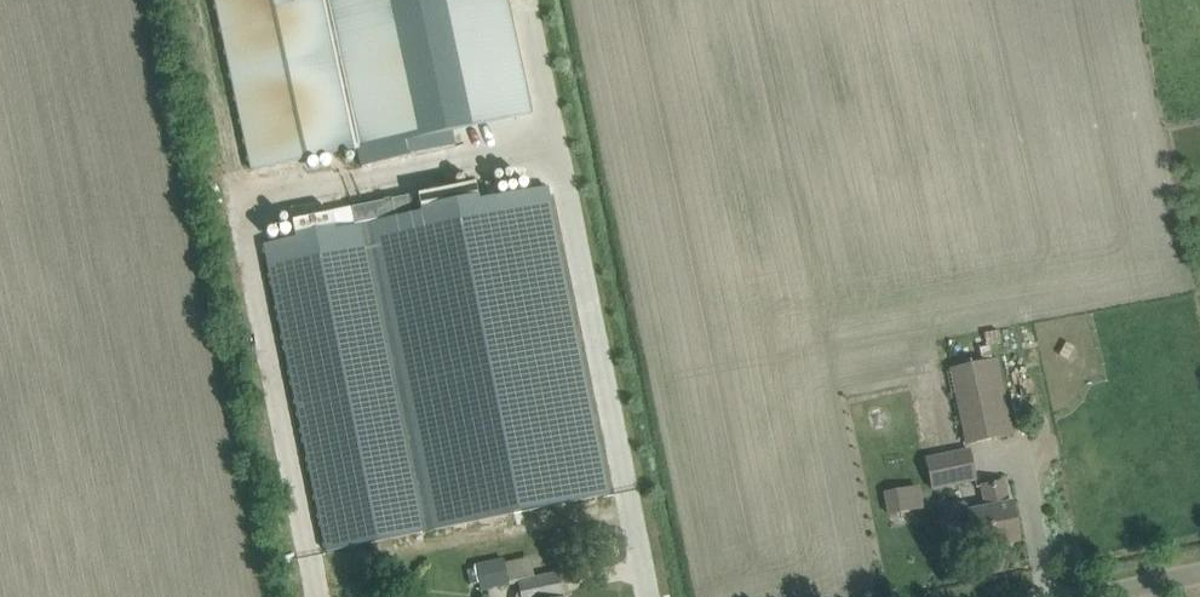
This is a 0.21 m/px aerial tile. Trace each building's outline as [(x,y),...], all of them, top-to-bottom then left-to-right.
[(251,169),(357,146),(362,167),(454,147),(450,129),(531,111),(507,0),(214,0),(251,169)] [(295,238),(264,245),(326,552),(609,494),(547,187),(479,201),(476,183),(351,208),(354,226),(336,230),(332,213),(292,222),(295,238)] [(952,370),(968,444),(1006,436),(990,362),(952,370)] [(926,459),(933,491),(976,482),(970,450),(926,459)] [(951,504),(945,513),(948,526),(957,532),(971,529),(975,550),(1019,541),(1012,503),(1007,504),(1003,482),(982,486),(986,508),(969,511),(968,505),(963,502),(951,504)] [(917,488),(903,490),(906,512),(921,509),(917,488)] [(504,560),(475,566),(480,591),(509,585),(504,560)] [(557,573),(519,581),(522,596),(562,596),(557,573)] [(400,596),(421,596),(421,584),(400,585),(400,596)]
